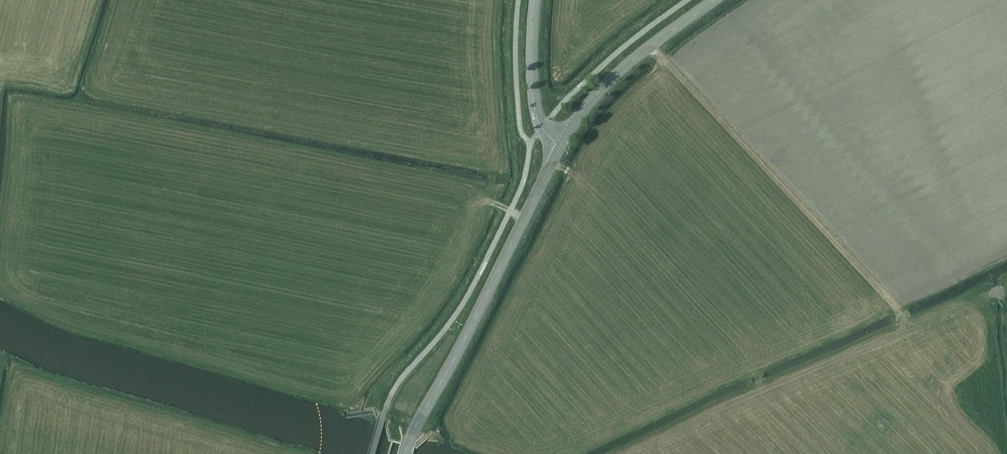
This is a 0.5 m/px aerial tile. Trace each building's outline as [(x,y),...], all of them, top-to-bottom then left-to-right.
[(406,402),(401,403),(403,415),(409,414),(406,402)]
